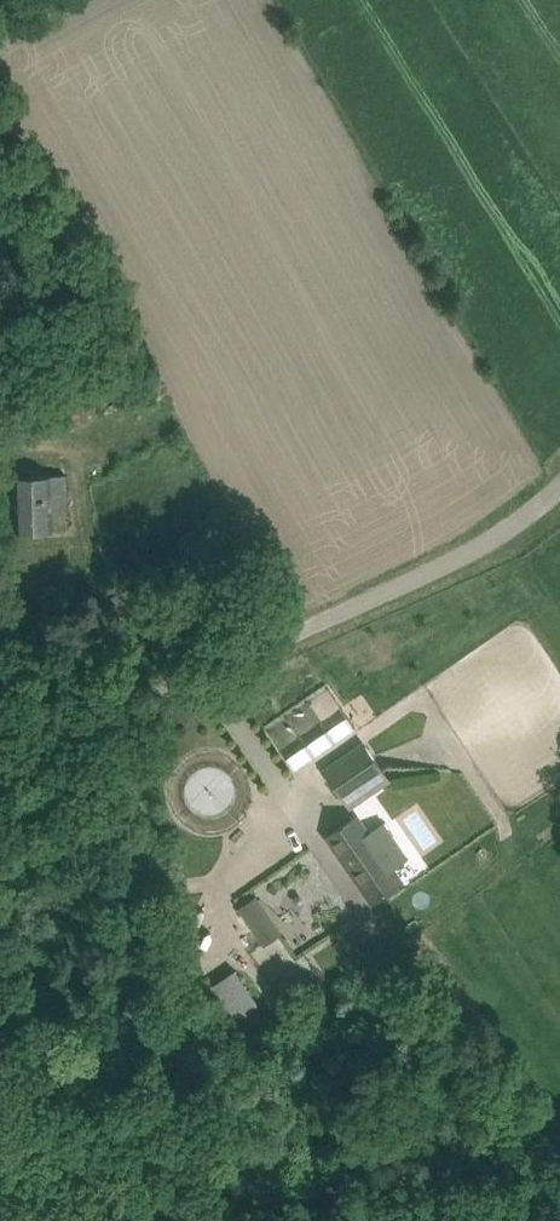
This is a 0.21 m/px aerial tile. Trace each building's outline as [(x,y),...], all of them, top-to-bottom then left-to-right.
[(17,531),(29,531),(68,530),(67,474),(15,476),(17,531)] [(180,635),(185,647),(201,639),(196,628),(180,635)] [(270,724),(295,765),(356,727),(331,686),(270,724)] [(350,806),(390,779),(365,743),(325,771),(350,806)] [(373,902),(403,881),(393,866),(406,857),(383,823),(370,833),(357,815),(328,836),(373,902)] [(257,896),(239,908),(264,945),(282,932),(257,896)] [(238,999),(251,990),(236,968),(213,984),(212,985),(226,1007),(238,999)]
